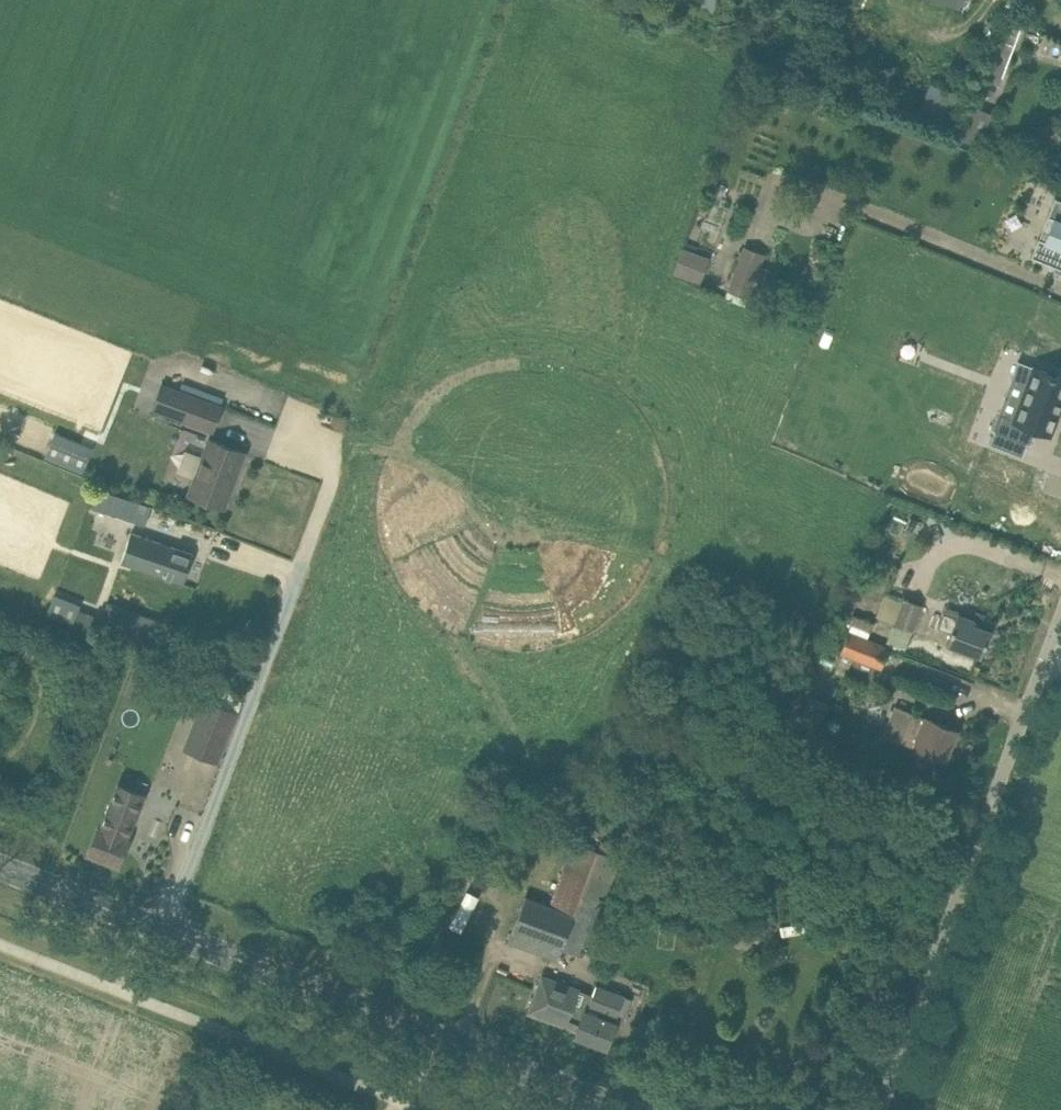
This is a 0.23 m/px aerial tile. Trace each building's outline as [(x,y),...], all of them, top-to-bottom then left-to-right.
[(715,12),(720,0),(695,0),(694,2),(715,12)] [(984,74),(1001,80),(1022,24),(1004,18),(984,74)] [(997,85),(986,81),(982,93),(993,96),(997,85)] [(813,106),(818,108),(822,104),(821,99),(816,98),(812,101),(813,106)] [(978,144),(991,110),(976,104),(967,127),(963,125),(958,137),(978,144)] [(1031,255),(1060,267),(1060,198),(1055,196),(1048,215),(1056,218),(1047,240),(1039,236),(1031,255)] [(765,253),(744,245),(727,289),(728,290),(748,297),(765,253)] [(700,282),(710,258),(683,247),(674,272),(700,282)] [(748,297),(728,290),(726,293),(724,298),(745,305),(747,300),(748,297)] [(1060,406),(1060,375),(1018,359),(1012,376),(1028,382),(1015,417),(999,411),(992,428),(1031,442),(1037,427),(1051,433),(1060,406)] [(151,409),(213,433),(224,406),(161,382),(151,409)] [(211,438),(190,494),(223,506),(244,450),(211,438)] [(83,472),(90,455),(50,439),(43,456),(83,472)] [(136,500),(130,519),(145,524),(151,505),(136,500)] [(911,515),(904,528),(912,533),(919,520),(911,515)] [(125,545),(121,559),(120,562),(183,582),(193,552),(129,532),(125,545)] [(903,598),(893,623),(913,631),(923,606),(903,598)] [(65,619),(70,606),(53,599),(48,613),(65,619)] [(153,617),(150,627),(104,610),(98,627),(157,649),(163,632),(167,622),(153,617)] [(951,631),(947,643),(981,655),(991,629),(973,623),(975,618),(959,613),(957,617),(945,613),(940,626),(951,631)] [(855,614),(848,631),(867,638),(874,621),(855,614)] [(867,638),(848,631),(840,652),(881,668),(889,647),(867,638)] [(809,696),(793,737),(814,745),(831,704),(809,696)] [(203,698),(184,747),(218,760),(237,711),(203,698)] [(883,734),(913,746),(946,759),(958,729),(925,715),(895,704),(883,734)] [(856,769),(857,765),(856,764),(850,762),(844,779),(851,782),(856,769)] [(98,827),(88,852),(119,864),(129,839),(127,838),(144,793),(118,783),(101,828),(98,827)] [(620,859),(614,857),(618,846),(599,839),(596,847),(572,838),(549,905),(526,896),(509,942),(558,960),(562,950),(579,956),(592,921),(597,923),(620,859)] [(655,909),(654,900),(640,902),(642,911),(655,909)] [(607,1046),(616,1022),(617,1020),(585,1008),(584,1010),(576,1008),(583,989),(542,973),(528,1012),(576,1030),(575,1034),(607,1046)]
